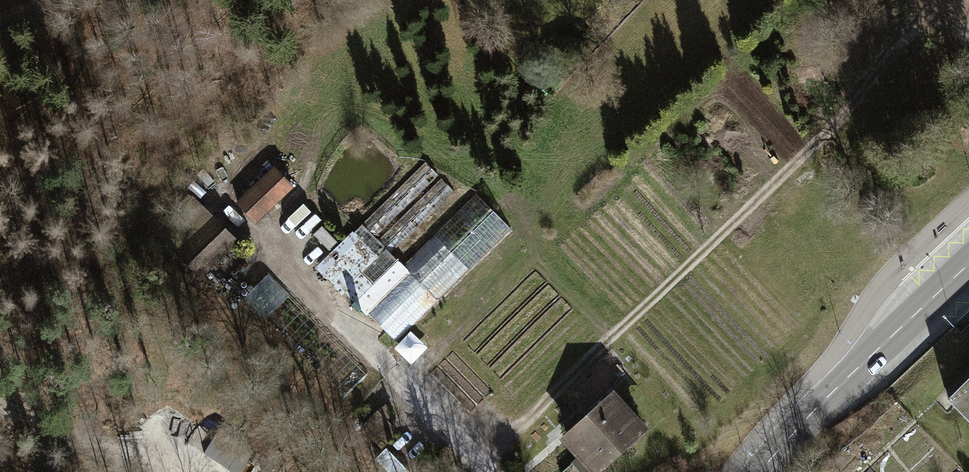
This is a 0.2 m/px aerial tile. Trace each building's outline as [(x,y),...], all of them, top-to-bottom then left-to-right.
[(422,163),(360,224),(372,236),(434,175),(422,163)] [(233,201),(251,220),(287,186),(270,167),(233,201)] [(376,240),(389,253),(452,191),(439,178),(376,240)] [(401,265),(436,300),(507,229),(472,194),(401,265)] [(156,235),(195,275),(232,240),(193,200),(156,235)] [(393,342),(436,300),(401,265),(389,253),(376,240),(372,236),(360,224),(352,232),(375,255),(340,289),(393,342)] [(375,255),(352,232),(317,266),(340,289),(375,255)] [(269,311),(290,298),(274,272),(253,284),(269,311)] [(946,397),(968,421),(968,375),(946,397)] [(564,438),(578,453),(591,468),(620,442),(624,447),(641,431),(625,413),(629,409),(615,394),(583,423),(577,417),(568,425),(573,430),(564,438)] [(371,412),(357,428),(376,446),(391,431),(371,412)] [(867,471),(912,471),(894,447),(864,468),(867,471)] [(591,468),(578,453),(557,471),(595,471),(591,468)]
